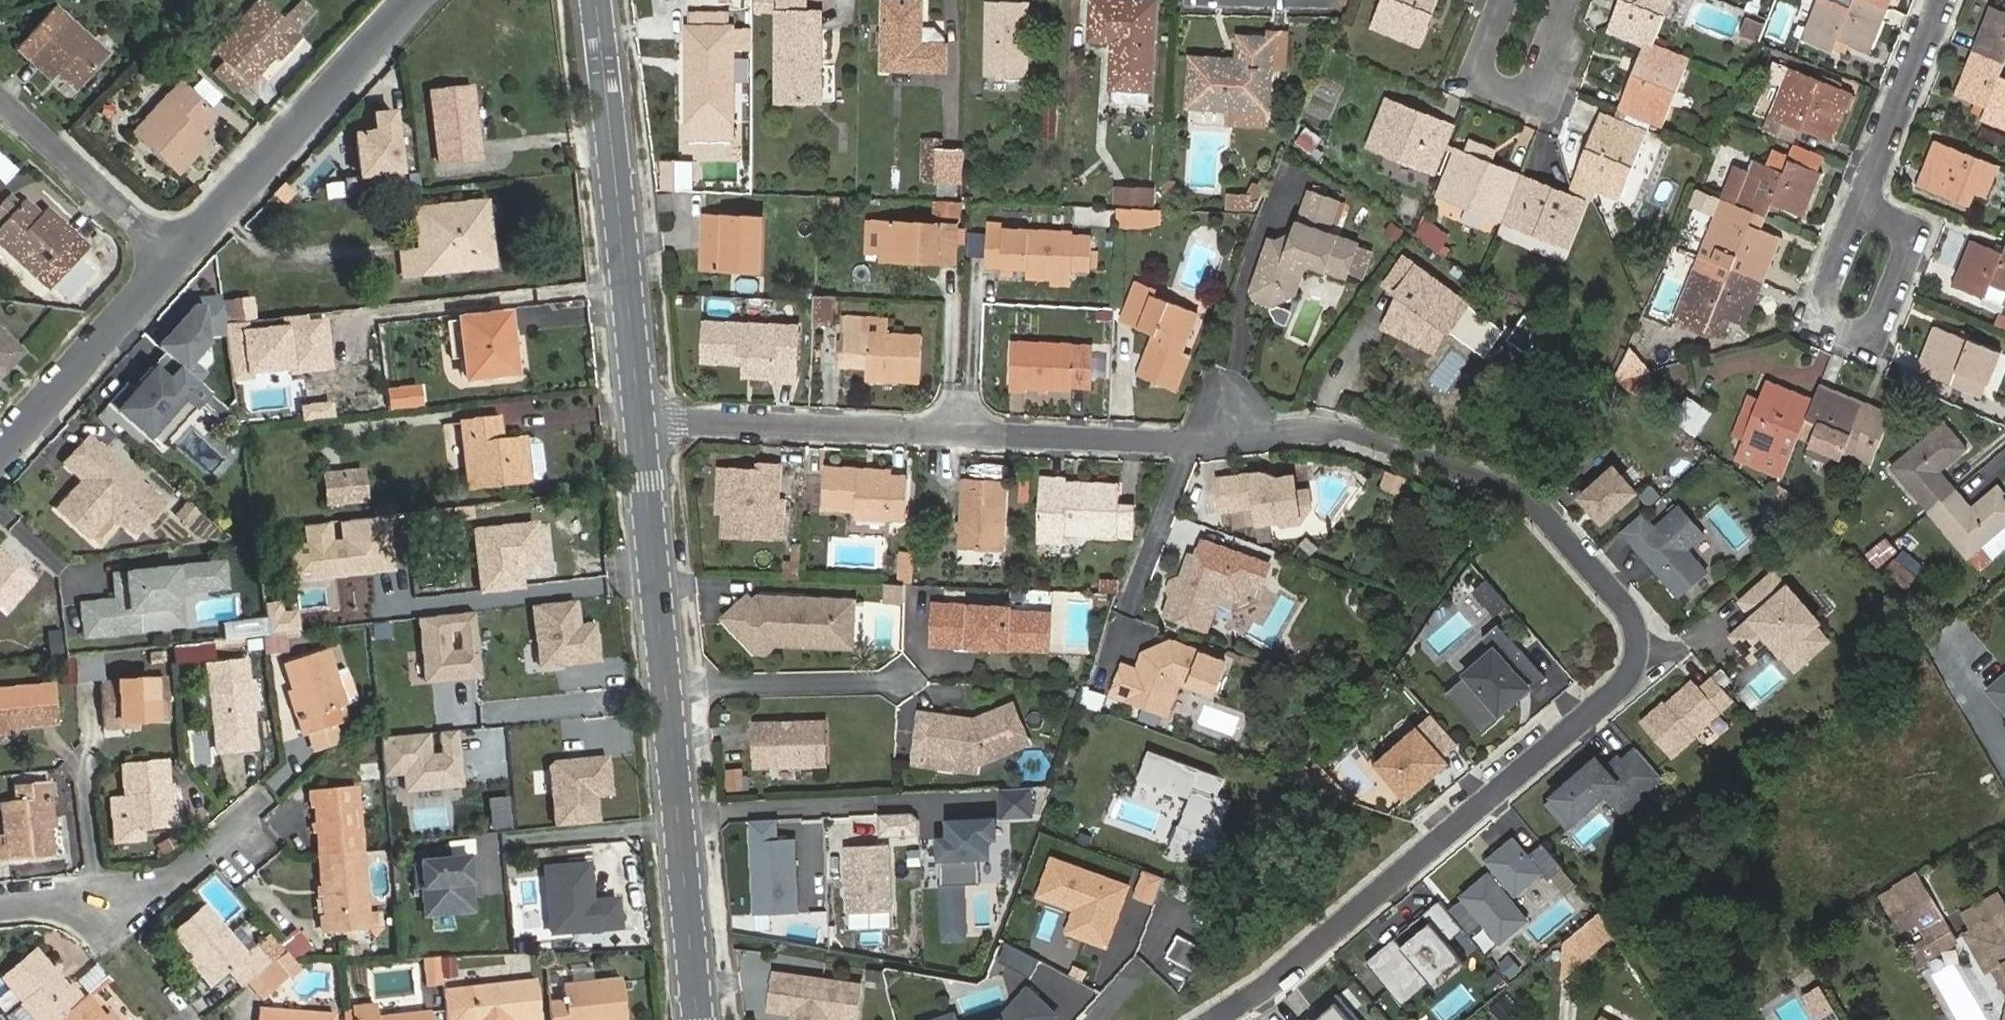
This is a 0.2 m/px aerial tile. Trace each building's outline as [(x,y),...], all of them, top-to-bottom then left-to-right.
[(315,11),(304,0),(302,0),(284,20),(262,0),(260,0),(213,52),(224,62),(215,73),(234,90),(243,79),(248,84),(260,71),(252,64),(267,49),(280,62),(303,36),(297,31),(315,11)] [(757,11),(777,11),(777,0),(757,0),(757,11)] [(778,12),(803,12),(803,0),(778,0),(778,12)] [(1115,40),(1113,86),(1115,86),(1148,88),(1150,88),(1155,1),(1131,0),(1094,0),(1091,38),(1115,40)] [(1374,26),(1419,44),(1437,0),(1384,0),(1374,26)] [(1608,29),(1645,44),(1652,47),(1671,0),(1620,0),(1608,29)] [(1833,0),(1818,0),(1802,38),(1835,51),(1840,39),(1869,52),(1887,8),(1870,0),(1854,0),(1851,7),(1833,0)] [(921,45),(921,2),(886,1),(885,67),(945,69),(946,45),(921,45)] [(989,1),(987,74),(1027,75),(1029,2),(989,1)] [(58,71),(76,89),(107,55),(54,6),(16,47),(51,79),(58,71)] [(1991,6),(1974,50),(2004,63),(2004,12),(1991,6)] [(812,34),(812,12),(803,12),(778,12),(778,100),(812,100),(812,60),(821,60),(821,34),(812,34)] [(690,156),(711,156),(711,144),(732,144),(732,36),(741,36),(741,24),(727,23),(727,14),(692,14),(692,24),(689,24),(690,156)] [(1762,38),(1763,21),(1745,20),(1744,37),(1762,38)] [(1268,38),(1272,38),(1271,67),(1285,68),(1287,33),(1269,32),(1268,38)] [(1240,36),(1238,60),(1191,58),(1189,105),(1229,107),(1268,110),(1269,110),(1271,67),(1272,38),(1268,38),(1240,36)] [(1645,44),(1619,107),(1629,111),(1664,124),(1689,61),(1652,47),(1645,44)] [(2000,76),(2004,64),(2004,63),(1974,50),(1956,95),(1987,107),(1982,120),(2004,129),(2004,78),(2000,76)] [(1768,78),(1784,85),(1790,70),(1774,63),(1768,78)] [(1849,109),(1855,96),(1840,90),(1843,82),(1823,74),(1820,82),(1790,70),(1784,85),(1765,130),(1791,141),(1797,125),(1834,139),(1846,108),(1849,109)] [(194,90),(215,104),(222,93),(201,79),(194,90)] [(180,83),(133,134),(176,174),(199,149),(191,141),(214,115),(180,83)] [(437,162),(480,157),(472,86),(429,91),(437,162)] [(1148,88),(1115,86),(1114,97),(1118,101),(1143,103),(1147,99),(1148,88)] [(1369,145),(1435,171),(1452,127),(1386,100),(1369,145)] [(1042,135),(1052,135),(1053,105),(1043,104),(1042,135)] [(401,170),(394,106),(367,109),(369,125),(349,127),(354,175),(401,170)] [(1268,110),(1229,107),(1228,123),(1267,125),(1268,110)] [(1619,107),(1616,117),(1626,121),(1629,111),(1619,107)] [(1621,196),(1647,132),(1603,115),(1578,179),(1591,184),(1586,196),(1594,199),(1599,187),(1621,196)] [(1315,155),(1323,135),(1304,127),(1296,148),(1315,155)] [(924,138),(923,179),(935,179),(935,181),(963,181),(964,151),(939,150),(939,139),(924,138)] [(1936,140),(1918,186),(1971,207),(1976,194),(1986,198),(1998,165),(1936,140)] [(1503,152),(1475,141),(1469,155),(1497,166),(1503,152)] [(1794,145),(1788,158),(1818,171),(1824,157),(1794,145)] [(1440,195),(1502,220),(1520,175),(1497,166),(1469,155),(1458,150),(1440,195)] [(1821,172),(1818,171),(1788,158),(1773,152),(1768,164),(1752,159),(1748,169),(1736,165),(1722,198),(1724,199),(1754,211),(1766,216),(1772,203),(1804,216),(1821,172)] [(1502,220),(1566,246),(1584,201),(1520,175),(1502,220)] [(1578,179),(1573,191),(1586,196),(1591,184),(1578,179)] [(1176,183),(1166,183),(1165,203),(1175,203),(1176,183)] [(1232,213),(1257,214),(1265,194),(1253,190),(1249,200),(1232,199),(1232,213)] [(1293,240),(1285,244),(1270,239),(1253,290),(1257,299),(1272,304),(1295,292),(1304,269),(1312,264),(1346,277),(1358,243),(1328,233),(1339,201),(1310,191),(1293,240)] [(660,209),(674,208),(672,192),(658,194),(660,209)] [(1754,211),(1724,199),(1706,242),(1717,247),(1711,261),(1763,282),(1781,237),(1749,223),(1754,211)] [(0,226),(0,244),(49,290),(89,247),(52,214),(46,220),(24,200),(0,226)] [(421,273),(493,265),(485,201),(414,209),(418,250),(421,273)] [(934,216),(962,218),(963,202),(935,201),(934,216)] [(1118,211),(1106,210),(1105,227),(1117,228),(1118,211)] [(1139,211),(1118,211),(1117,228),(1138,228),(1139,211)] [(762,215),(705,213),(703,270),(760,272),(762,215)] [(1443,252),(1454,234),(1426,218),(1415,235),(1443,252)] [(957,224),(883,221),(883,252),(918,253),(917,262),(956,263),(957,224)] [(1028,268),(1028,275),(1072,277),(1072,267),(1091,268),(1092,238),(1074,237),(1074,233),(987,228),(986,259),(1002,260),(1001,267),(1028,268)] [(1954,284),(1985,297),(1990,284),(2004,290),(2004,248),(2003,252),(1971,240),(1954,284)] [(403,275),(421,273),(418,250),(400,253),(403,275)] [(1468,304),(1405,257),(1386,284),(1400,295),(1384,326),(1433,352),(1445,328),(1449,330),(1468,304)] [(1696,269),(1675,317),(1717,335),(1724,317),(1746,326),(1763,282),(1711,261),(1707,273),(1696,269)] [(1138,375),(1176,390),(1190,354),(1177,349),(1192,310),(1154,294),(1156,288),(1137,280),(1128,305),(1140,309),(1134,326),(1154,333),(1138,375)] [(1766,283),(1762,297),(1786,303),(1790,290),(1766,283)] [(813,321),(831,322),(833,296),(814,295),(813,321)] [(253,320),(250,299),(221,302),(224,324),(253,320)] [(466,378),(515,372),(507,313),(459,319),(466,378)] [(887,333),(888,318),(843,316),(841,364),(866,365),(866,376),(921,378),(922,334),(887,333)] [(264,338),(262,319),(253,320),(224,324),(227,343),(264,338)] [(705,321),(703,361),(742,362),(753,363),(753,368),(775,369),(774,379),(795,380),(798,325),(705,321)] [(1988,384),(2000,352),(1935,325),(1917,369),(1951,384),(1956,372),(1988,384)] [(10,363),(6,360),(17,348),(0,333),(0,373),(10,363)] [(1071,389),(1073,344),(1012,341),(1010,387),(1071,389)] [(1630,346),(1616,380),(1645,402),(1650,371),(1630,346)] [(1738,458),(1782,476),(1806,418),(1813,401),(1768,383),(1762,400),(1761,401),(1746,438),(1738,458)] [(1818,423),(1806,454),(1838,466),(1845,451),(1872,462),(1891,416),(1819,386),(1813,401),(1806,418),(1818,423)] [(1761,401),(1762,400),(1750,395),(1735,433),(1746,438),(1761,401)] [(1697,438),(1713,409),(1690,397),(1675,426),(1697,438)] [(532,479),(527,438),(501,440),(499,418),(460,422),(468,487),(532,479)] [(1945,421),(1892,467),(1930,512),(1957,489),(1941,470),(1967,448),(1945,421)] [(163,503),(89,437),(65,463),(88,483),(83,489),(74,491),(58,509),(89,536),(111,511),(132,530),(139,530),(163,503)] [(1640,490),(1616,462),(1578,494),(1602,522),(1640,490)] [(759,470),(720,468),(718,500),(725,501),(724,534),(776,536),(778,466),(759,465),(759,470)] [(1373,465),(1368,479),(1388,487),(1393,472),(1373,465)] [(367,501),(364,467),(330,470),(333,504),(367,501)] [(856,469),(824,468),(823,508),(855,510),(854,516),(905,518),(907,476),(856,474),(856,469)] [(1218,479),(1222,510),(1255,506),(1258,524),(1304,518),(1312,507),(1309,490),(1297,492),(1295,476),(1263,480),(1262,473),(1218,479)] [(1007,481),(965,478),(959,548),(1003,551),(1007,481)] [(1066,491),(1067,482),(1067,479),(1040,478),(1038,541),(1064,543),(1064,533),(1118,535),(1119,504),(1120,484),(1086,483),(1085,491),(1066,491)] [(1774,496),(1795,512),(1803,502),(1779,485),(1774,496)] [(1957,489),(1930,512),(1968,558),(1989,540),(1997,549),(2004,542),(2004,494),(1998,486),(1972,507),(1957,489)] [(199,514),(188,504),(178,515),(189,525),(199,514)] [(1136,504),(1119,504),(1118,535),(1135,536),(1136,504)] [(1642,513),(1622,531),(1679,596),(1707,571),(1687,549),(1704,535),(1680,507),(1656,528),(1642,513)] [(204,542),(216,523),(201,514),(189,533),(204,542)] [(1876,566),(1897,550),(1867,517),(1847,533),(1866,556),(1876,566)] [(481,591),(521,586),(519,566),(539,563),(534,523),(474,530),(481,591)] [(1989,540),(1968,558),(1976,567),(1997,549),(1989,540)] [(1247,594),(1251,582),(1262,586),(1270,564),(1203,541),(1197,558),(1191,555),(1187,567),(1191,575),(1188,582),(1178,578),(1173,580),(1169,590),(1172,595),(1165,615),(1181,621),(1183,619),(1189,621),(1189,624),(1206,630),(1219,593),(1236,599),(1247,594)] [(900,570),(913,571),(914,551),(901,550),(900,570)] [(0,552),(0,604),(7,610),(32,581),(0,552)] [(1906,588),(1916,575),(1895,559),(1885,570),(1906,588)] [(132,598),(82,605),(87,637),(158,627),(155,608),(170,606),(179,593),(179,590),(226,584),(222,560),(126,574),(128,589),(133,589),(132,598)] [(913,571),(900,570),(900,583),(906,583),(913,583),(913,571)] [(1775,575),(1742,604),(1755,619),(1745,629),(1753,638),(1741,648),(1755,663),(1774,646),(1783,657),(1794,647),(1807,662),(1829,643),(1815,628),(1820,624),(1775,575)] [(1476,590),(1490,606),(1502,596),(1488,580),(1476,590)] [(900,583),(888,582),(887,600),(905,600),(906,583),(900,583)] [(184,623),(179,593),(170,606),(155,608),(158,627),(184,623)] [(749,595),(727,618),(760,650),(773,635),(853,638),(854,616),(844,615),(844,600),(758,596),(754,600),(749,595)] [(1490,606),(1498,615),(1510,605),(1502,596),(1490,606)] [(576,600),(533,604),(541,666),(599,661),(595,624),(578,625),(576,600)] [(854,600),(844,600),(844,615),(854,616),(854,600)] [(1010,607),(934,603),(932,644),(1008,647),(1018,638),(1034,639),(1035,612),(1010,611),(1010,607)] [(1420,605),(1415,619),(1425,622),(1430,608),(1420,605)] [(475,611),(419,617),(425,681),(482,675),(475,611)] [(1050,613),(1035,612),(1034,639),(1018,638),(1008,647),(1048,649),(1050,613)] [(223,629),(224,639),(263,635),(268,634),(266,618),(226,624),(223,629)] [(1500,624),(1484,638),(1495,651),(1511,637),(1500,624)] [(60,629),(47,631),(50,654),(63,652),(60,629)] [(1733,639),(1741,648),(1753,638),(1745,629),(1733,639)] [(284,632),(268,634),(270,651),(286,649),(284,632)] [(773,635),(760,650),(770,649),(776,643),(853,645),(853,638),(773,635)] [(1531,692),(1547,678),(1511,637),(1495,651),(1447,694),(1483,735),(1505,715),(1501,712),(1519,697),(1528,689),(1531,692)] [(1124,666),(1114,695),(1167,714),(1179,681),(1190,685),(1202,652),(1182,645),(1180,649),(1174,647),(1171,641),(1144,654),(1138,671),(1124,666)] [(176,665),(217,661),(215,642),(174,646),(176,665)] [(1794,647),(1783,657),(1796,672),(1807,662),(1794,647)] [(330,710),(345,705),(326,649),(282,663),(291,689),(286,691),(302,736),(306,734),(333,725),(335,725),(330,710)] [(1986,682),(2003,667),(1991,653),(1974,668),(1986,682)] [(84,678),(103,678),(103,654),(84,654),(84,678)] [(206,663),(216,750),(253,746),(244,659),(206,663)] [(1722,668),(1713,676),(1714,677),(1723,687),(1732,679),(1722,668)] [(1987,688),(2002,705),(2004,702),(2004,673),(1987,688)] [(1694,735),(1734,700),(1714,677),(1701,688),(1694,681),(1668,705),(1666,703),(1642,724),(1672,758),(1696,737),(1694,735)] [(166,678),(99,682),(102,724),(169,719),(166,678)] [(52,684),(0,688),(0,728),(57,722),(52,684)] [(1519,697),(1522,700),(1531,692),(1528,689),(1519,697)] [(974,719),(936,714),(934,734),(919,732),(915,762),(937,765),(938,756),(979,761),(981,761),(1029,740),(1013,703),(974,719)] [(936,714),(921,713),(919,732),(934,734),(936,714)] [(1443,757),(1458,744),(1433,716),(1377,765),(1407,799),(1448,763),(1443,757)] [(825,721),(754,723),(755,767),(826,765),(825,721)] [(339,743),(333,725),(306,734),(313,751),(339,743)] [(193,767),(211,765),(206,730),(188,732),(193,767)] [(456,730),(380,738),(383,774),(403,772),(405,791),(462,786),(456,730)] [(1621,810),(1660,775),(1635,747),(1620,760),(1617,756),(1604,767),(1596,757),(1546,801),(1567,825),(1605,792),(1621,810)] [(1224,777),(1148,750),(1138,778),(1190,797),(1179,825),(1192,830),(1185,848),(1189,849),(1214,858),(1221,839),(1214,837),(1219,824),(1221,825),(1230,800),(1217,795),(1224,777)] [(979,761),(938,756),(937,765),(978,770),(979,761)] [(172,826),(165,758),(121,763),(127,830),(172,826)] [(606,758),(550,762),(555,825),(598,823),(595,801),(611,800),(606,758)] [(49,828),(46,796),(50,796),(48,780),(13,785),(15,800),(0,802),(0,805),(3,834),(0,834),(0,861),(52,855),(49,828)] [(311,791),(317,856),(361,853),(355,786),(311,791)] [(1030,786),(1002,788),(1004,815),(1031,814),(1030,786)] [(879,814),(880,836),(919,834),(919,819),(911,812),(879,814)] [(776,818),(750,820),(755,914),(798,912),(795,838),(777,838),(776,818)] [(940,838),(945,938),(962,937),(961,926),(965,926),(963,884),(981,883),(980,856),(990,856),(989,837),(996,836),(996,818),(962,820),(962,825),(949,826),(950,838),(940,838)] [(1178,825),(1170,846),(1188,852),(1189,849),(1185,848),(1192,830),(1179,825),(1178,825)] [(1548,879),(1563,866),(1543,842),(1528,855),(1513,838),(1488,860),(1494,867),(1497,871),(1491,876),(1488,872),(1462,895),(1501,940),(1527,918),(1503,890),(1509,885),(1523,887),(1541,871),(1548,879)] [(892,911),(888,844),(845,846),(848,913),(892,911)] [(368,929),(361,853),(317,856),(324,933),(368,929)] [(471,856),(416,864),(423,917),(479,909),(471,856)] [(596,857),(543,864),(552,930),(625,921),(623,900),(601,903),(596,857)] [(1130,886),(1053,858),(1040,897),(1077,910),(1069,933),(1108,947),(1130,886)] [(1494,867),(1488,872),(1491,876),(1497,871),(1494,867)] [(1147,871),(1137,897),(1156,903),(1165,878),(1147,871)] [(1915,875),(1892,889),(1926,945),(1939,938),(1944,947),(1955,941),(1915,875)] [(970,889),(973,927),(991,925),(987,887),(970,889)] [(1397,938),(1368,963),(1400,1001),(1428,977),(1439,990),(1469,965),(1449,942),(1465,929),(1441,901),(1425,914),(1431,922),(1403,946),(1397,938)] [(229,971),(242,987),(250,980),(271,963),(277,958),(283,954),(267,935),(244,953),(202,905),(172,932),(215,983),(229,971)] [(1568,939),(1584,958),(1613,933),(1600,912),(1568,939)] [(1965,936),(1987,973),(2002,964),(2004,969),(2004,912),(1965,936)] [(289,924),(277,934),(287,946),(298,936),(289,924)] [(1167,957),(1193,971),(1205,949),(1178,935),(1167,957)] [(1939,938),(1926,945),(1932,955),(1944,947),(1939,938)] [(1563,943),(1561,977),(1584,958),(1568,939),(1563,943)] [(999,960),(1030,977),(1040,960),(1005,941),(999,960)] [(79,1000),(35,948),(1,976),(22,1001),(25,999),(43,1019),(56,1019),(78,1000),(79,1000)] [(297,969),(284,953),(283,954),(277,958),(288,972),(291,974),(297,969)] [(1510,955),(1498,964),(1511,978),(1522,968),(1510,955)] [(288,972),(277,958),(271,963),(250,980),(263,994),(288,972)] [(426,981),(442,979),(440,958),(424,960),(426,981)] [(772,964),(764,1001),(787,1006),(784,1019),(823,1019),(824,1014),(850,1019),(858,982),(772,964)] [(1070,975),(1081,981),(1086,972),(1074,967),(1070,975)] [(473,988),(505,985),(504,971),(471,975),(473,988)] [(1497,971),(1488,979),(1495,988),(1504,980),(1497,971)] [(549,1001),(551,1019),(626,1019),(620,979),(562,985),(563,999),(549,1001)] [(536,981),(505,985),(473,988),(443,992),(447,1019),(532,1019),(541,1019),(536,981)] [(1475,1000),(1460,982),(1428,1009),(1437,1019),(1450,1019),(1475,1000)] [(1821,988),(1807,996),(1818,1013),(1831,1005),(1821,988)] [(1337,992),(1315,1011),(1318,1015),(1313,1019),(1360,1019),(1337,992)] [(104,1015),(86,994),(79,1000),(78,1000),(56,1019),(108,1019),(104,1015)] [(1519,1011),(1508,995),(1493,1006),(1502,1019),(1505,1019),(1519,1011)] [(1025,996),(1002,1019),(1051,1019),(1025,996)] [(429,1011),(377,1017),(375,1004),(350,1008),(352,1019),(430,1019),(429,1011)] [(1814,1016),(1816,1019),(1840,1019),(1831,1005),(1818,1013),(1814,1016)] [(332,1016),(260,1011),(260,1019),(332,1019),(332,1016)]
